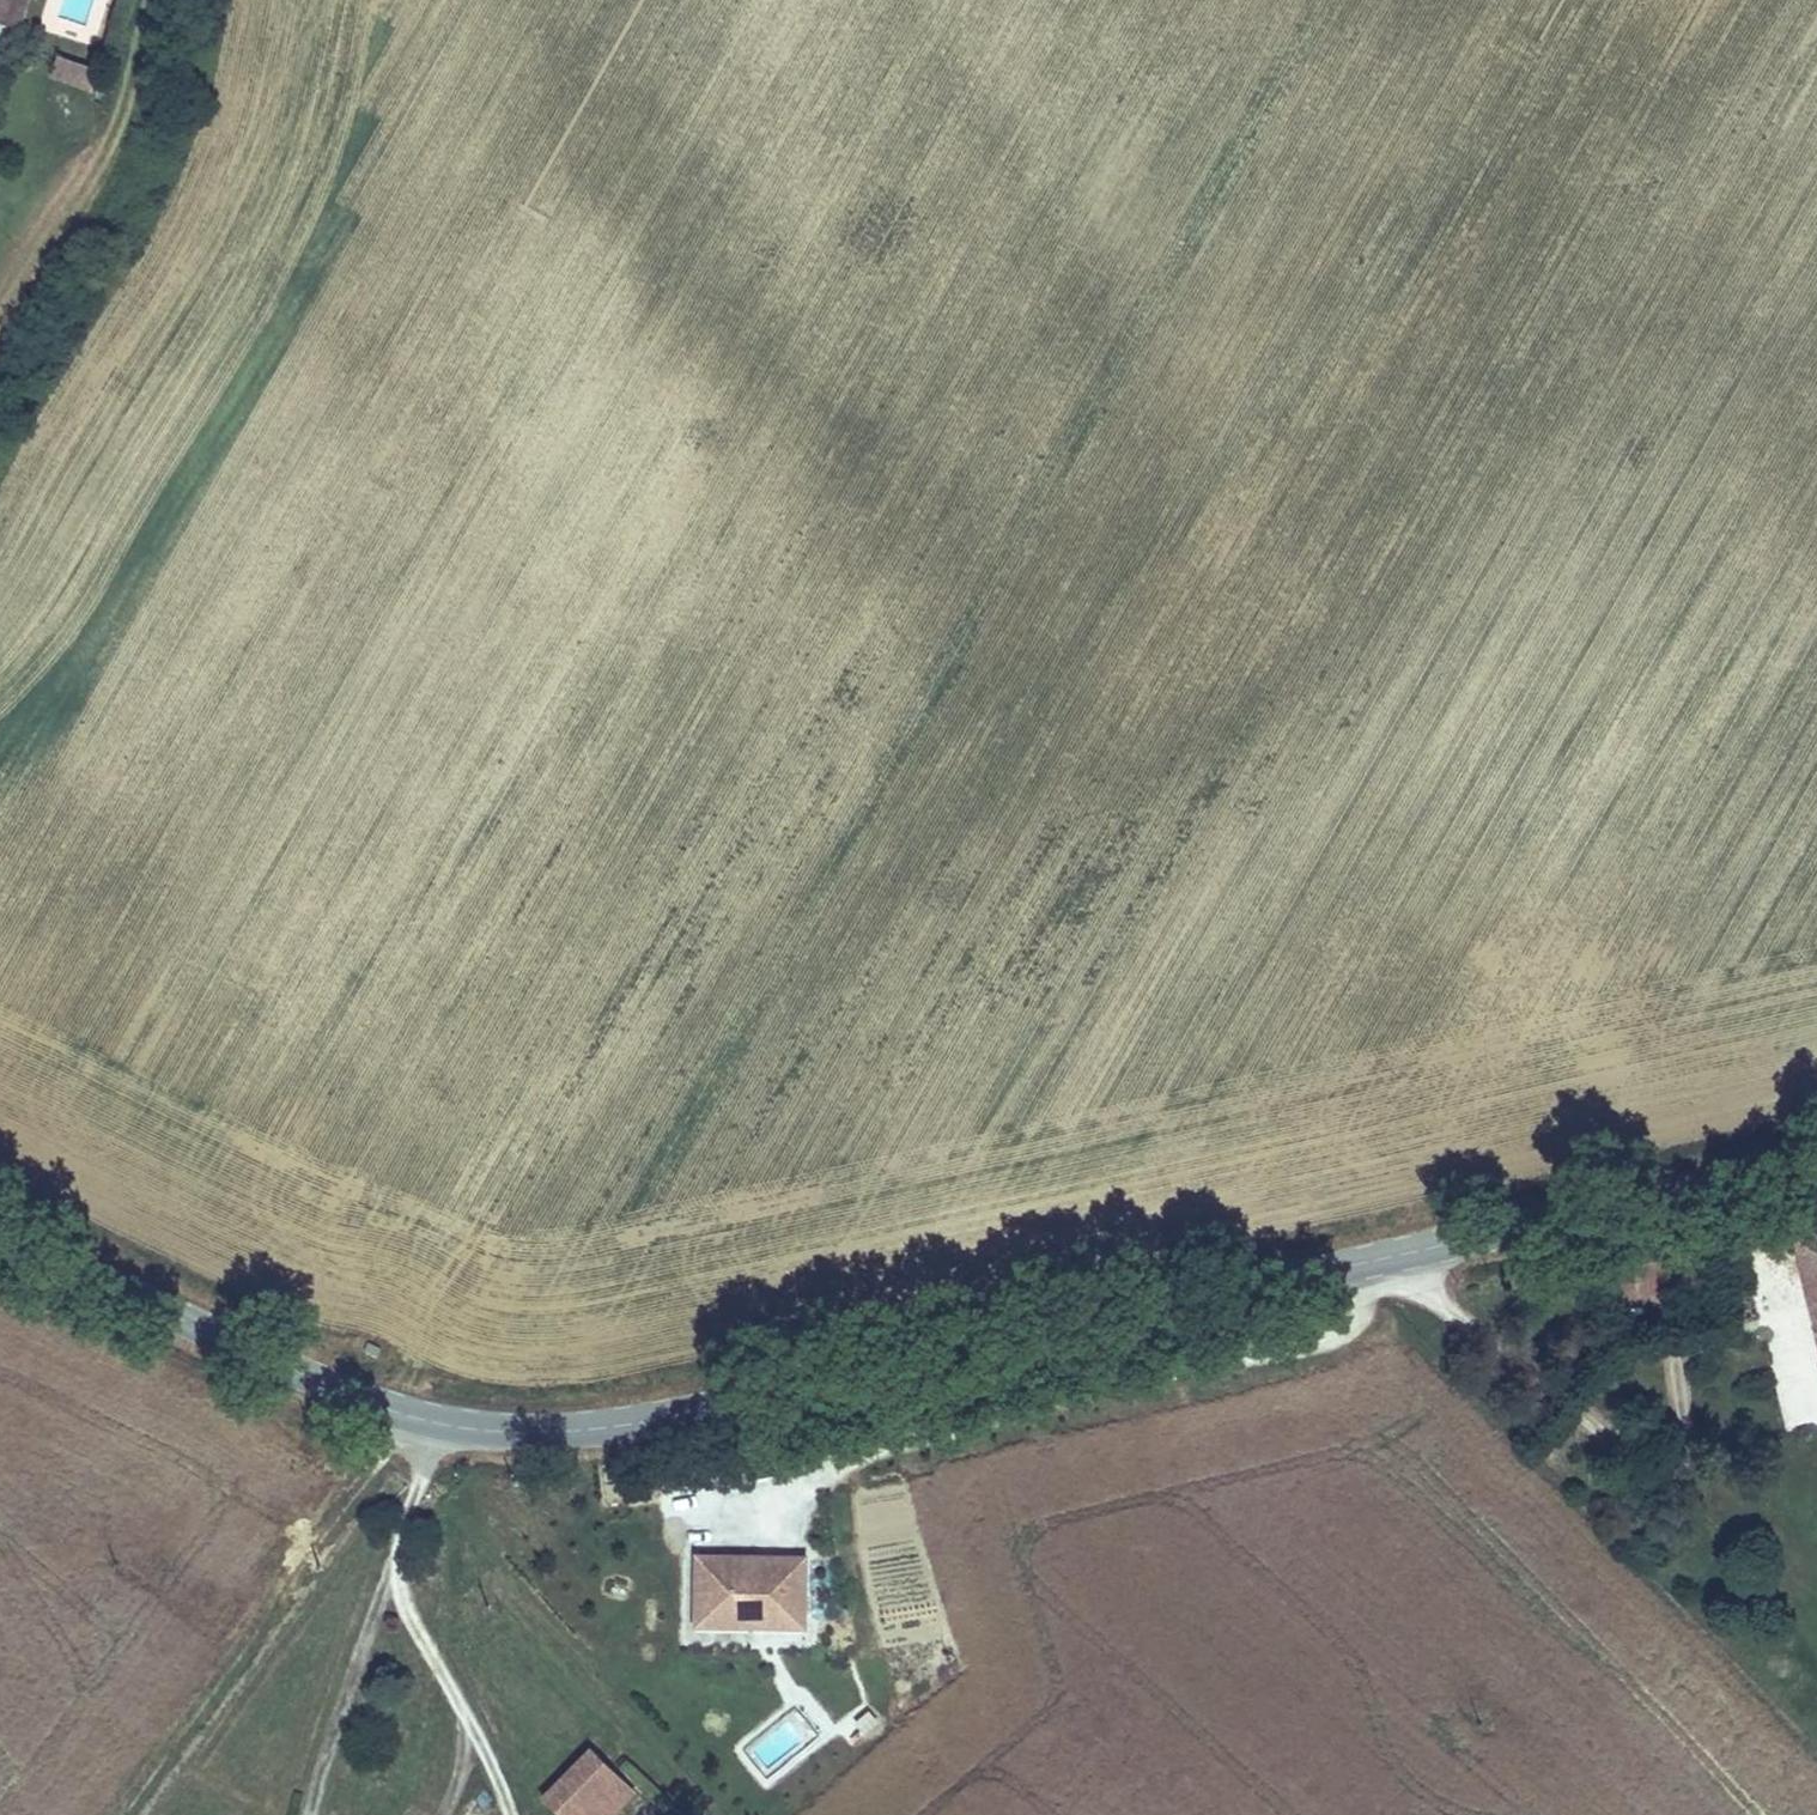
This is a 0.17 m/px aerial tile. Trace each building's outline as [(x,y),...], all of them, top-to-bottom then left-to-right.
[(7,18),(13,0),(0,0),(0,16),(7,18)] [(1795,1233),(1816,1322),(1816,1227),(1795,1233)] [(808,1551),(694,1550),(693,1625),(809,1626),(808,1551)] [(618,1769),(590,1744),(588,1743),(543,1794),(566,1814),(577,1814),(618,1769)] [(641,1791),(639,1789),(618,1769),(577,1814),(618,1814),(641,1791)]
